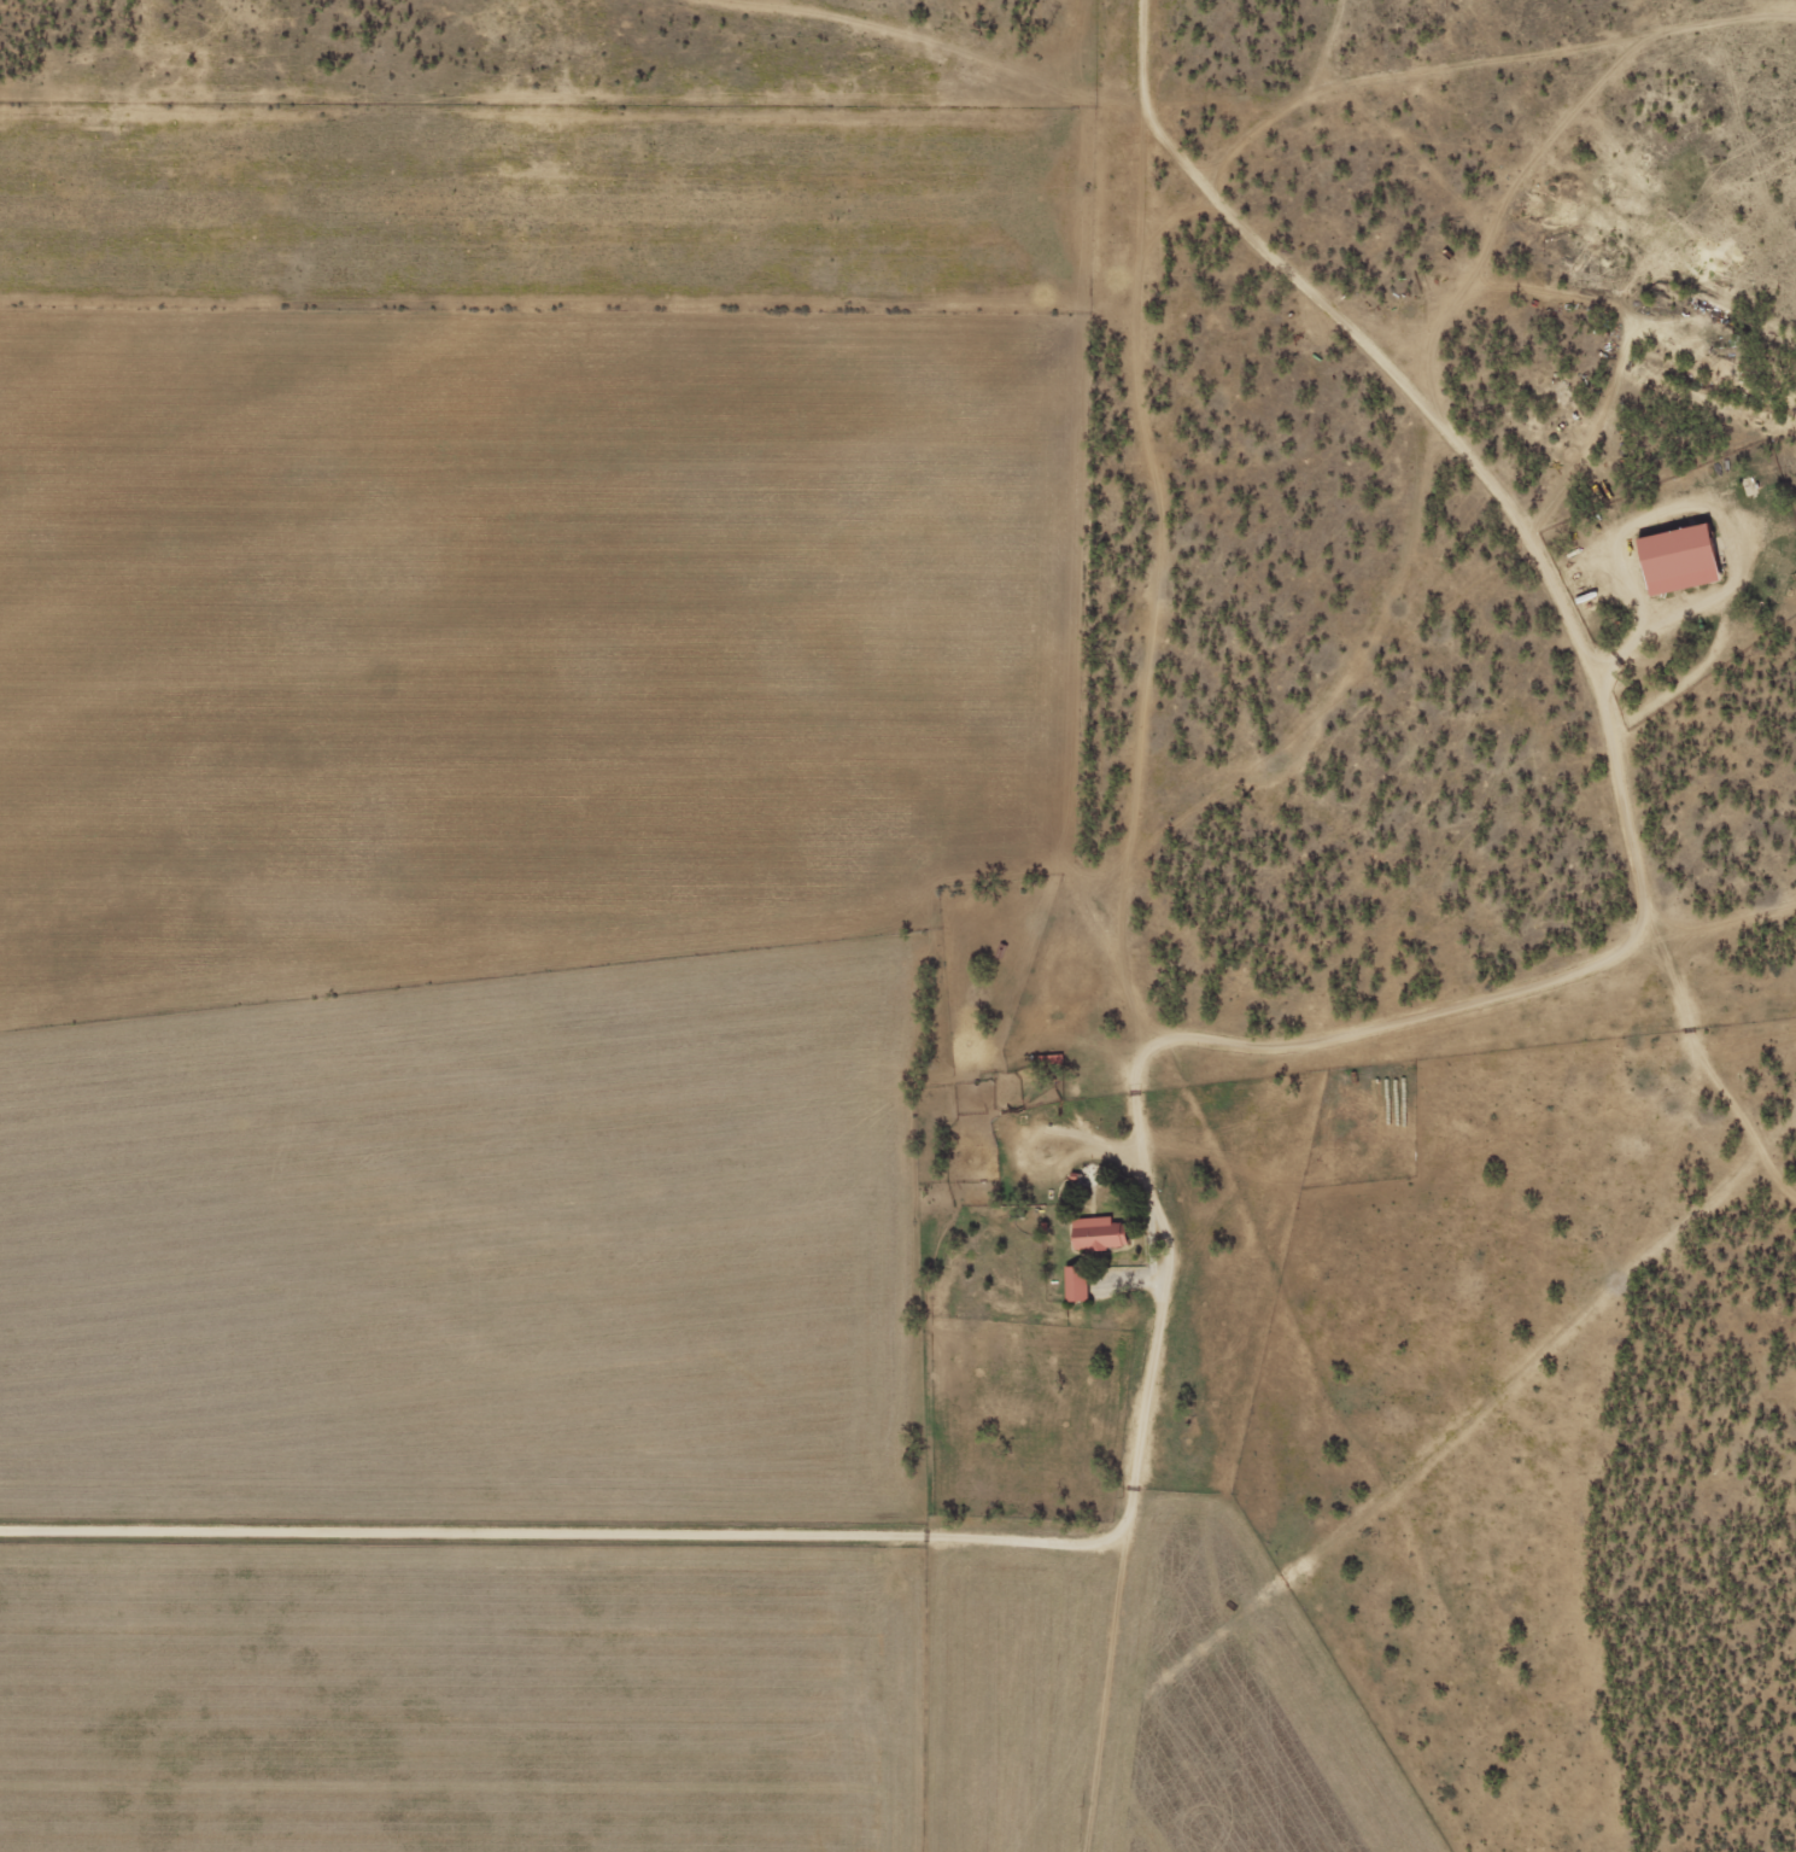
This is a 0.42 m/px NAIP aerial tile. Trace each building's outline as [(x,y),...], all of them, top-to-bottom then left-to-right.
[(1725,581),(1714,523),(1642,538),(1654,596),(1725,581)] [(1078,1246),(1088,1245),(1088,1249),(1132,1245),(1129,1222),(1115,1223),(1114,1215),(1076,1219),(1078,1246)] [(1092,1299),(1091,1264),(1068,1265),(1069,1299),(1092,1299)]
